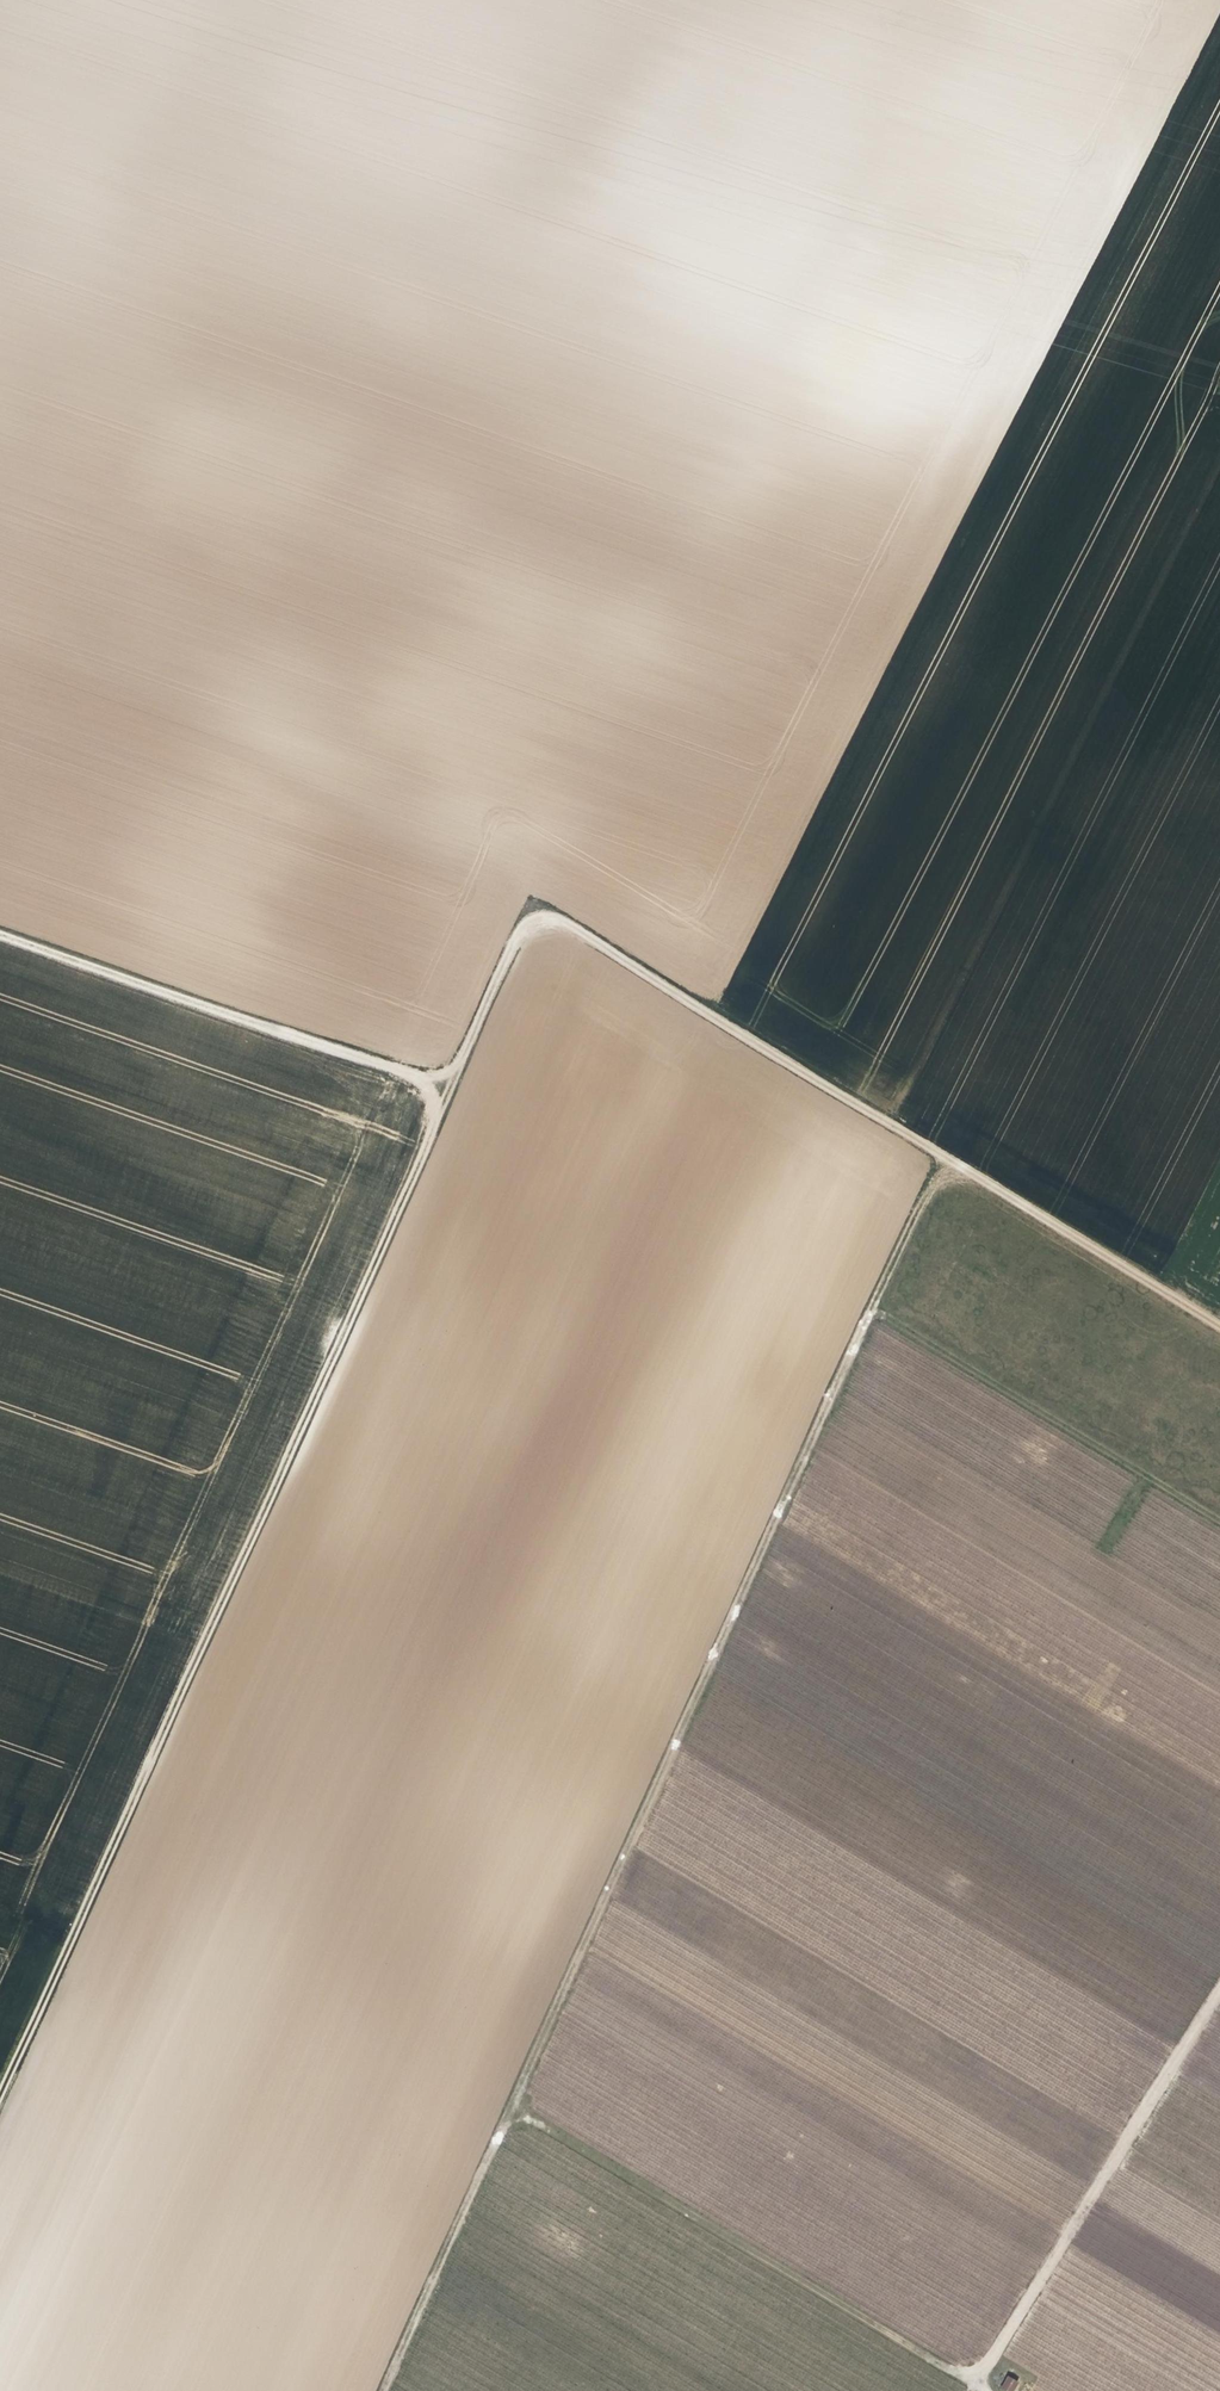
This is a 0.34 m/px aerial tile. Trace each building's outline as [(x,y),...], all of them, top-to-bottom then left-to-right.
[(1016,2382),(1009,2377),(1001,2390),(1010,2390),(1016,2382)]
